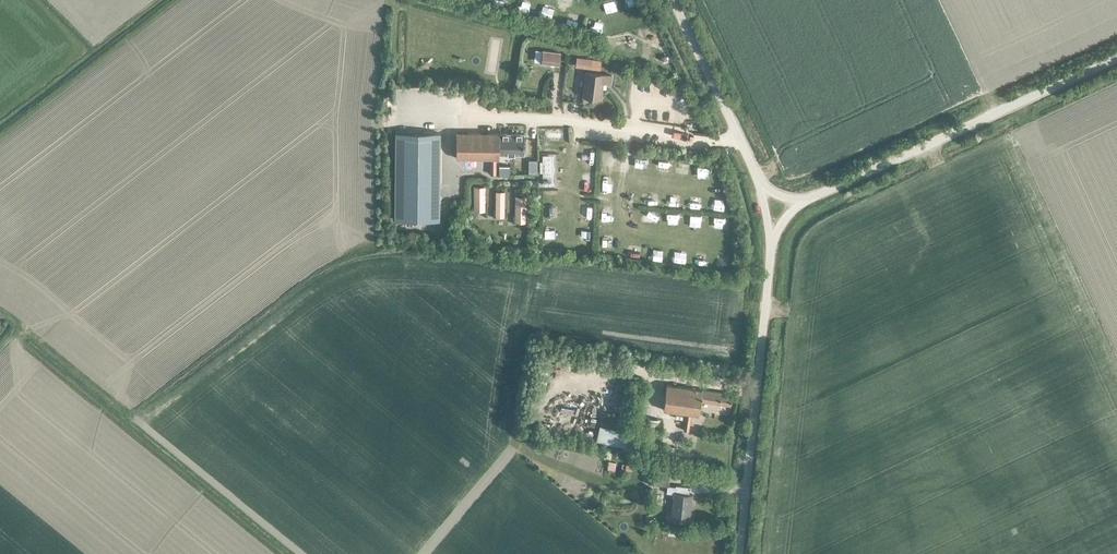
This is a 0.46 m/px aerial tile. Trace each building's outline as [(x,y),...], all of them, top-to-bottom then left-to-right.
[(558,64),(560,52),(543,50),(541,62),(558,64)] [(590,67),(591,61),(577,59),(577,66),(590,67)] [(611,83),(612,74),(586,71),(583,96),(601,98),(603,82),(611,83)] [(440,132),(396,132),(395,219),(439,220),(440,132)] [(500,133),(456,132),(456,157),(491,158),(491,173),(496,173),(496,158),(500,158),(500,153),(500,133)] [(524,133),(500,133),(500,153),(523,153),(524,133)] [(542,154),(543,184),(552,184),(551,154),(542,154)] [(508,174),(508,164),(499,163),(499,173),(508,174)] [(730,405),(732,392),(667,383),(664,409),(686,413),(684,429),(689,430),(691,413),(698,414),(700,401),(730,405)] [(656,451),(661,419),(644,417),(640,449),(656,451)] [(595,439),(632,448),(636,432),(599,424),(595,439)] [(616,461),(608,460),(607,469),(614,470),(616,461)] [(672,518),(688,520),(691,495),(689,494),(689,486),(675,485),(675,486),(668,485),(670,470),(655,469),(654,484),(667,485),(666,492),(674,493),(672,518)]
